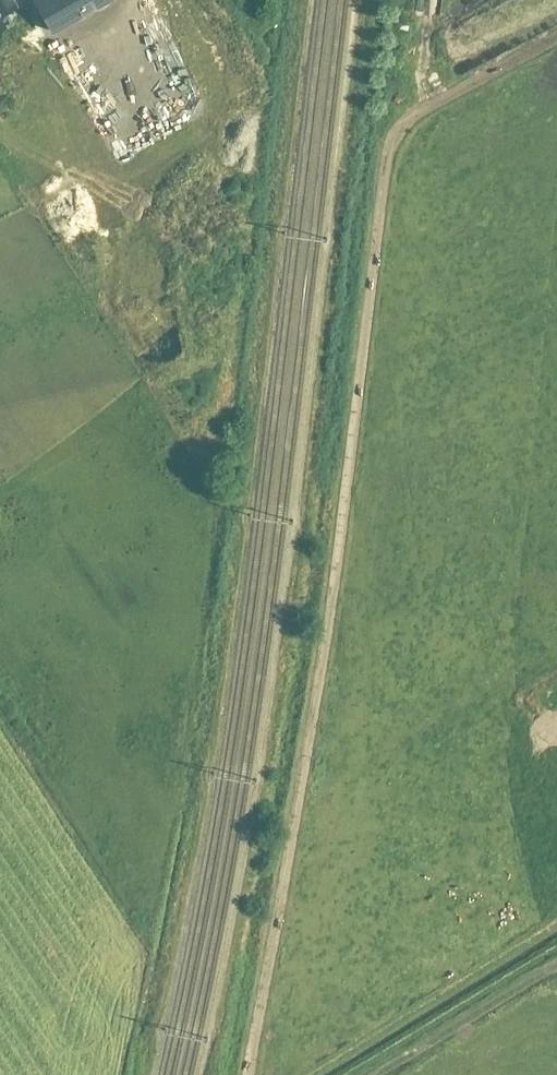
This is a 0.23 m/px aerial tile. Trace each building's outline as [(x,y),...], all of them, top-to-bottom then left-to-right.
[(13,23),(6,12),(16,7),(12,0),(0,0),(0,31),(13,23)] [(54,33),(112,0),(36,0),(54,33)]
